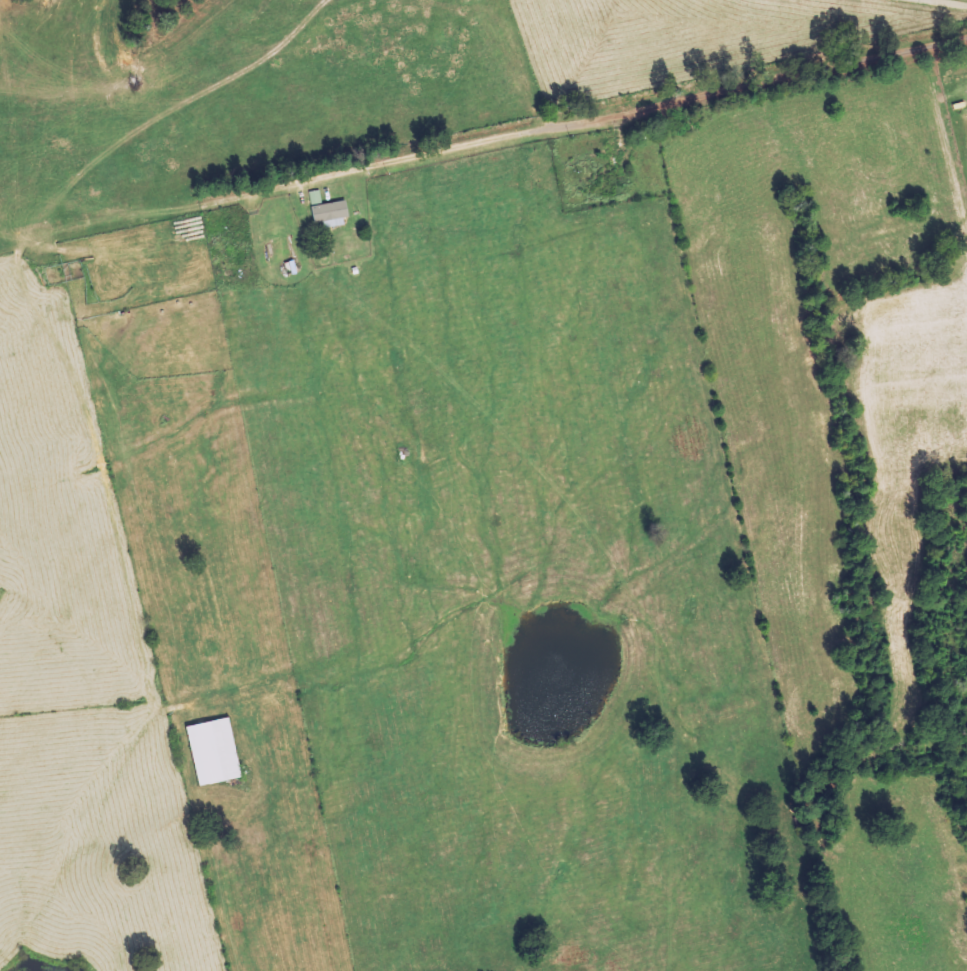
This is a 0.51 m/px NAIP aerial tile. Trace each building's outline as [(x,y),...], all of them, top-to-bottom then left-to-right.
[(326,221),(327,228),(348,223),(346,217),(353,215),(349,198),(314,206),(318,222),(326,221)] [(201,785),(244,778),(234,718),(191,725),(201,785)]
